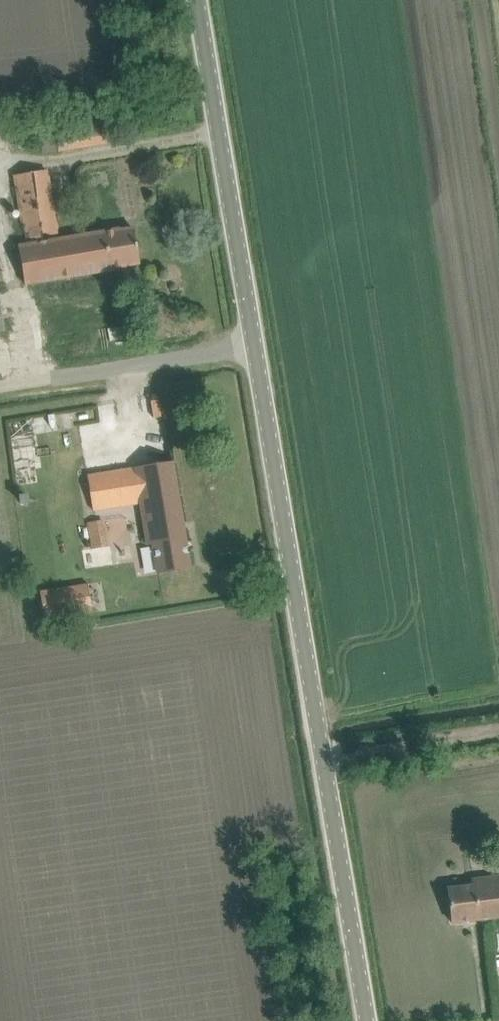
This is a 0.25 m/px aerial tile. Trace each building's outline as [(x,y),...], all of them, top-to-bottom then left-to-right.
[(44,154),(119,142),(115,116),(56,125),(57,130),(41,132),(44,154)] [(47,170),(28,173),(16,175),(27,246),(21,247),(27,282),(107,269),(127,266),(127,265),(140,263),(134,229),(121,231),(121,229),(60,240),(47,170)] [(161,399),(152,400),(154,418),(163,416),(161,399)] [(173,462),(153,465),(88,475),(93,511),(140,504),(147,548),(154,547),(158,574),(171,572),(191,568),(173,462)] [(90,549),(109,545),(105,519),(86,522),(90,549)] [(93,614),(88,583),(41,591),(46,621),(93,614)] [(493,877),(492,877),(473,879),(474,885),(449,888),(453,923),(497,917),(498,917),(498,876),(493,877)]
